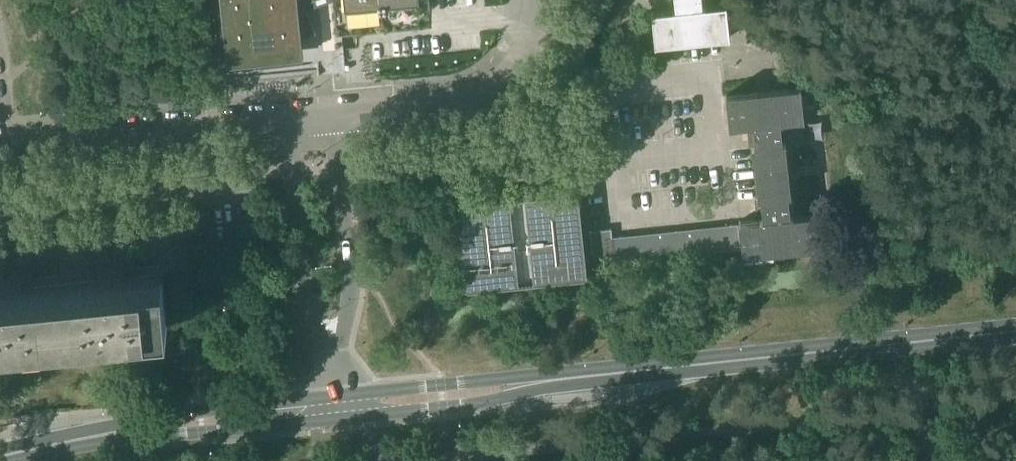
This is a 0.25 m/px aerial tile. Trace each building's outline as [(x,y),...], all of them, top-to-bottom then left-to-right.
[(228,65),(303,58),(301,38),(316,33),(305,3),(313,0),(222,0),(228,65)] [(676,9),(652,12),(655,46),(730,38),(726,4),(702,6),(702,0),(674,0),(676,9)] [(783,144),(781,123),(804,121),(801,87),(726,95),(730,129),(753,126),(755,146),(752,147),(758,200),(761,200),(763,220),(740,222),(743,256),(818,248),(814,215),(791,217),(788,197),(792,196),(786,143),(783,144)] [(536,286),(536,283),(585,278),(576,192),(460,204),(468,290),(517,285),(517,288),(536,286)] [(616,262),(740,249),(738,225),(614,238),(616,262)] [(593,265),(615,262),(612,230),(590,231),(593,265)] [(60,289),(65,334),(163,325),(158,280),(124,283),(122,265),(127,265),(125,244),(96,247),(96,245),(94,245),(98,285),(60,289)] [(60,289),(23,293),(21,275),(26,275),(23,255),(0,257),(0,341),(65,334),(60,289)]
